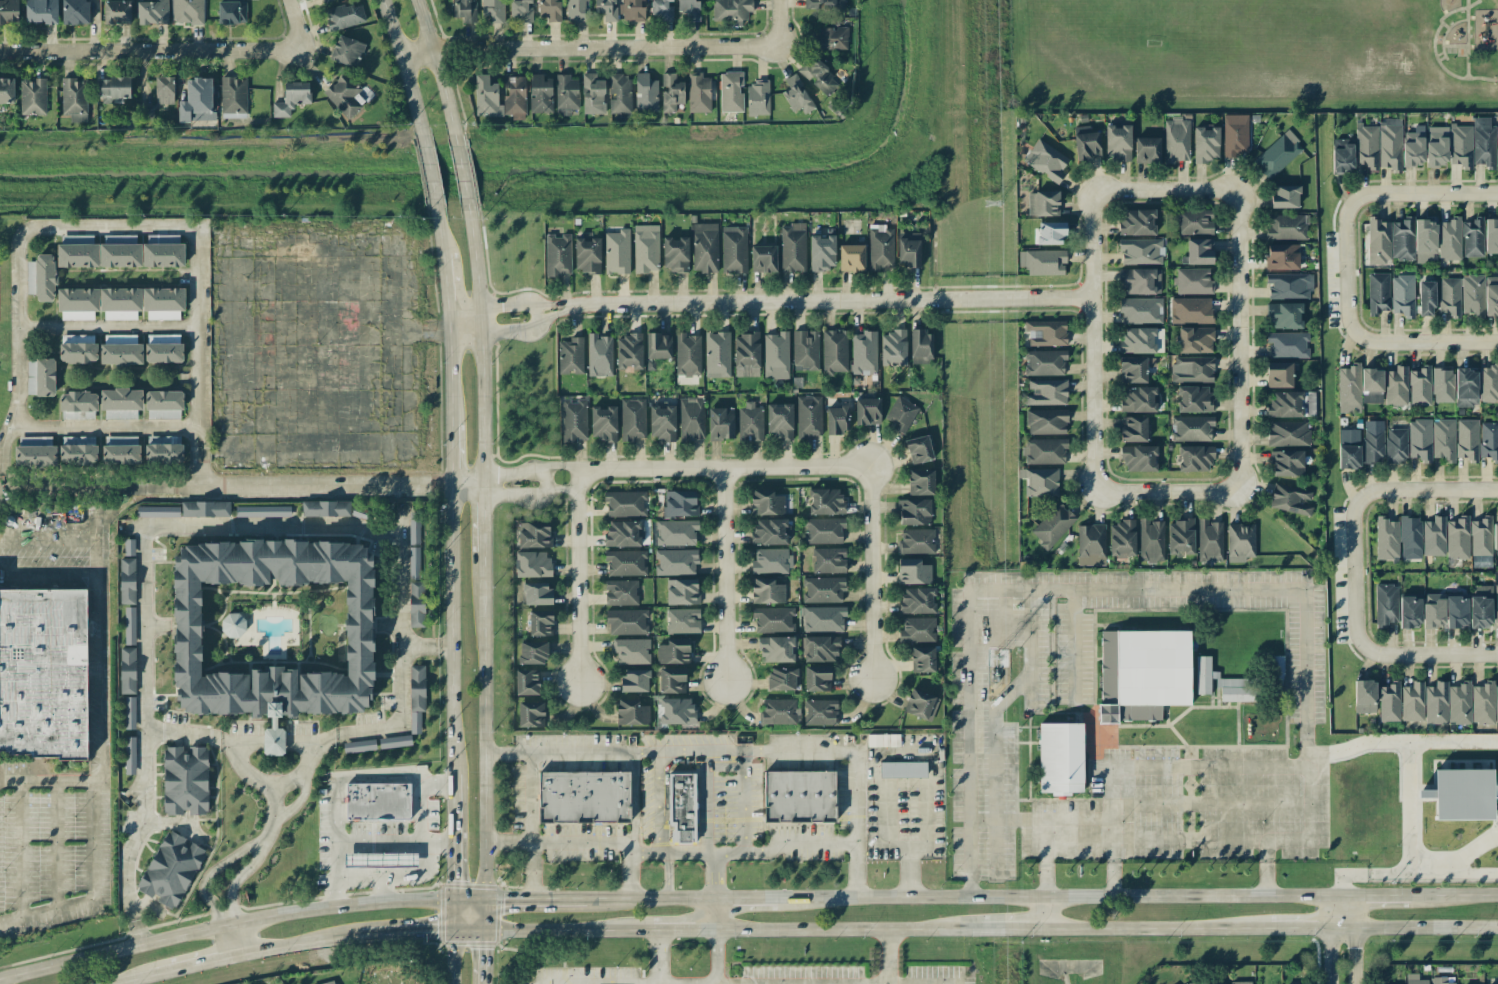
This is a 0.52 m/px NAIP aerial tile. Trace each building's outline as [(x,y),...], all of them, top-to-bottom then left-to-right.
[(18,0),(0,0),(0,23),(18,23),(18,0)] [(56,0),(25,0),(25,22),(56,23),(56,0)] [(89,24),(89,0),(62,0),(62,24),(89,24)] [(131,23),(130,0),(103,1),(104,24),(131,23)] [(154,1),(137,1),(137,24),(168,24),(168,0),(154,0),(154,1)] [(172,23),(203,24),(204,0),(172,0),(172,23)] [(218,24),(246,23),(246,0),(240,0),(240,1),(218,1),(218,24)] [(454,18),(462,17),(463,23),(476,22),(475,0),(453,0),(454,18)] [(482,16),(490,16),(491,23),(504,23),(504,0),(482,0),(482,16)] [(532,0),(511,0),(511,21),(532,20),(532,0)] [(546,17),(547,22),(561,22),(561,0),(538,0),(538,17),(546,17)] [(566,22),(588,22),(588,0),(566,0),(566,22)] [(595,12),(603,12),(604,22),(617,21),(617,0),(594,0),(595,12)] [(623,21),(645,20),(645,0),(622,0),(623,21)] [(652,19),(673,19),(673,0),(651,0),(652,19)] [(677,12),(686,12),(686,20),(699,20),(699,0),(677,0),(677,12)] [(748,20),(747,11),(752,11),(752,0),(713,0),(713,21),(748,20)] [(804,9),(844,10),(844,0),(804,0),(804,9)] [(330,32),(366,21),(361,1),(324,11),(330,32)] [(818,27),(818,35),(813,35),(812,49),(847,50),(848,27),(818,27)] [(357,68),(365,43),(337,34),(329,59),(357,68)] [(810,81),(826,96),(840,82),(812,56),(798,71),(810,82),(810,81)] [(742,71),(720,72),(721,112),(743,111),(742,86),(743,86),(742,71)] [(657,112),(658,80),(648,80),(648,73),(636,72),(635,111),(657,112)] [(711,112),(710,78),(702,78),(702,72),(688,72),(689,112),(711,112)] [(348,120),(362,106),(354,97),(360,90),(343,73),(322,93),(348,120)] [(595,73),(582,73),(583,114),(605,113),(604,80),(595,80),(595,73)] [(661,73),(663,113),(675,112),(675,104),(684,104),(684,81),(676,82),(675,73),(661,73)] [(800,107),(803,113),(813,109),(798,73),(784,78),(788,89),(783,91),(791,111),(800,107)] [(525,76),(504,76),(504,104),(498,104),(498,83),(489,83),(488,74),(476,74),(476,116),(512,115),(512,120),(526,120),(525,76)] [(552,113),(551,79),(543,79),(543,74),(529,74),(530,113),(552,113)] [(609,97),(609,113),(631,113),(630,74),(609,74),(609,97)] [(578,111),(578,76),(556,75),(556,111),(578,111)] [(173,76),(155,77),(156,104),(174,104),(173,76)] [(98,77),(98,98),(130,97),(130,77),(98,77)] [(222,118),(247,117),(246,77),(220,78),(222,118)] [(0,78),(0,103),(14,103),(14,78),(0,78)] [(213,78),(186,78),(186,101),(178,101),(178,121),(214,121),(213,78)] [(20,114),(45,115),(46,79),(21,79),(20,114)] [(86,122),(87,79),(62,79),(61,114),(70,114),(70,122),(86,122)] [(769,115),(769,81),(747,82),(747,115),(769,115)] [(292,117),(292,102),(309,103),(309,82),(284,82),(284,102),(272,102),(272,117),(292,117)] [(153,121),(153,106),(137,105),(137,120),(153,121)] [(1248,115),(1224,114),(1223,156),(1247,157),(1248,115)] [(1473,164),(1483,164),(1483,168),(1493,168),(1492,117),(1473,118),(1473,164)] [(1379,119),(1379,169),(1400,169),(1400,119),(1379,119)] [(1188,120),(1164,120),(1164,163),(1174,163),(1174,161),(1189,160),(1188,120)] [(1379,125),(1356,124),(1355,166),(1378,166),(1379,125)] [(1131,162),(1130,125),(1106,125),(1106,155),(1113,155),(1114,162),(1131,162)] [(1414,132),(1402,132),(1403,166),(1424,166),(1423,125),(1414,125),(1414,132)] [(1449,166),(1472,166),(1472,125),(1450,125),(1449,166)] [(1448,127),(1427,126),(1426,166),(1447,167),(1448,127)] [(1218,162),(1219,127),(1194,127),(1193,161),(1218,162)] [(1303,146),(1286,129),(1253,163),(1270,180),(1303,146)] [(1100,158),(1099,132),(1074,133),(1075,159),(1100,158)] [(1069,159),(1038,138),(1023,161),(1058,184),(1065,174),(1061,171),(1069,159)] [(1160,138),(1135,138),(1135,162),(1160,163),(1160,138)] [(1299,207),(1298,185),(1275,186),(1275,194),(1271,194),(1271,208),(1299,207)] [(1028,192),(1028,216),(1059,215),(1059,191),(1028,192)] [(1213,234),(1213,210),(1174,209),(1174,219),(1179,219),(1178,233),(1213,234)] [(1154,235),(1154,210),(1119,210),(1119,235),(1154,235)] [(1266,239),(1306,239),(1306,215),(1267,215),(1266,239)] [(1391,259),(1412,260),(1412,217),(1402,216),(1402,222),(1392,222),(1391,259)] [(1461,259),(1460,216),(1449,216),(1449,222),(1438,222),(1439,260),(1461,259)] [(1390,265),(1391,220),(1368,219),(1368,265),(1390,265)] [(1497,253),(1497,220),(1486,219),(1485,252),(1497,253)] [(1416,263),(1437,262),(1436,220),(1415,221),(1416,263)] [(1482,257),(1482,220),(1463,220),(1463,256),(1482,257)] [(1065,222),(1036,222),(1036,244),(1065,244),(1065,222)] [(717,223),(692,223),(693,272),(718,271),(717,223)] [(780,224),(781,272),(805,272),(805,224),(780,224)] [(659,272),(658,225),(634,225),(634,272),(659,272)] [(746,272),(747,227),(722,227),(722,272),(746,272)] [(604,232),(604,274),(630,274),(629,228),(619,228),(619,232),(604,232)] [(809,269),(834,269),(835,228),(826,228),(826,236),(810,235),(809,269)] [(575,238),(574,272),(600,272),(601,238),(590,238),(590,232),(583,232),(583,238),(575,238)] [(920,232),(898,233),(899,263),(907,263),(907,268),(920,267),(920,232)] [(57,266),(184,267),(184,244),(148,243),(136,243),(136,235),(104,235),(104,244),(92,244),(92,235),(62,235),(62,243),(57,243),(57,266)] [(570,235),(545,235),(546,277),(560,277),(559,274),(571,273),(570,235)] [(663,271),(689,271),(688,237),(663,237),(663,271)] [(1121,239),(1120,263),(1162,264),(1162,240),(1121,239)] [(1213,239),(1187,239),(1186,256),(1181,256),(1181,263),(1213,264),(1213,239)] [(1298,244),(1267,245),(1267,270),(1298,269),(1298,244)] [(864,245),(840,245),(839,270),(864,271),(864,245)] [(777,246),(752,246),(751,271),(776,272),(777,246)] [(1065,250),(1018,251),(1019,267),(1027,266),(1027,275),(1065,274),(1065,250)] [(1122,268),(1121,294),(1160,294),(1160,269),(1122,268)] [(1213,279),(1210,279),(1210,269),(1175,268),(1175,293),(1213,294),(1213,279)] [(1389,273),(1368,273),(1369,316),(1379,316),(1379,311),(1390,310),(1389,273)] [(1267,274),(1267,299),(1311,298),(1310,274),(1267,274)] [(1414,318),(1414,275),(1392,276),(1392,313),(1404,313),(1404,318),(1414,318)] [(1482,314),(1482,285),(1485,285),(1485,275),(1462,275),(1462,314),(1482,314)] [(1486,277),(1485,316),(1497,316),(1497,277),(1486,277)] [(1461,278),(1440,278),(1439,315),(1460,315),(1461,278)] [(1434,281),(1419,281),(1419,316),(1435,316),(1434,281)] [(57,288),(57,312),(62,312),(62,319),(94,320),(94,311),(104,311),(104,320),(137,320),(137,310),(147,310),(147,319),(180,320),(180,311),(184,311),(184,288),(57,288)] [(1162,298),(1120,298),(1120,322),(1162,323),(1162,298)] [(1212,298),(1170,298),(1171,323),(1212,323),(1212,298)] [(1302,303),(1269,304),(1269,328),(1302,328),(1302,303)] [(1029,346),(1066,345),(1066,320),(1024,321),(1025,331),(1028,331),(1029,346)] [(1121,328),(1122,353),(1163,352),(1163,327),(1121,328)] [(1213,328),(1179,327),(1178,352),(1212,353),(1213,328)] [(931,334),(924,333),(924,329),(911,329),(910,364),(931,364),(931,334)] [(818,330),(792,330),(793,370),(819,370),(818,330)] [(764,334),(763,378),(788,379),(789,331),(779,331),(779,335),(764,334)] [(823,373),(847,373),(847,331),(822,331),(823,373)] [(876,331),(861,331),(861,334),(851,334),(852,374),(877,374),(876,331)] [(906,331),(880,331),(881,365),(906,365),(906,331)] [(646,332),(646,370),(655,370),(655,359),(671,359),(671,332),(646,332)] [(730,332),(705,332),(705,377),(730,377),(730,332)] [(1308,332),(1268,333),(1268,357),(1308,357),(1308,332)] [(612,336),(597,336),(597,333),(587,333),(588,376),(612,375),(612,336)] [(760,333),(735,333),(734,376),(759,376),(760,333)] [(136,335),(104,334),(104,343),(100,343),(100,364),(142,364),(142,344),(136,343),(136,335)] [(701,375),(700,334),(675,334),(676,376),(701,375)] [(179,335),(145,335),(146,363),(183,362),(183,343),(179,343),(179,335)] [(642,369),(642,335),(616,335),(617,367),(633,366),(633,369),(642,369)] [(584,373),(583,337),(569,337),(569,341),(558,341),(559,374),(584,373)] [(97,342),(59,343),(59,362),(97,361),(97,342)] [(1024,350),(1024,359),(1026,359),(1026,375),(1063,376),(1064,360),(1066,360),(1067,351),(1024,350)] [(1147,382),(1146,367),(1155,367),(1155,357),(1120,357),(1120,383),(1147,382)] [(1172,382),(1214,381),(1214,357),(1172,357),(1172,382)] [(54,396),(55,359),(36,358),(35,396),(54,396)] [(1266,387),(1292,387),(1292,362),(1267,362),(1266,387)] [(1339,413),(1360,412),(1359,363),(1349,363),(1349,368),(1338,368),(1339,413)] [(1386,370),(1385,405),(1407,405),(1408,365),(1395,365),(1395,371),(1386,370)] [(1431,405),(1430,365),(1421,365),(1421,370),(1409,371),(1410,406),(1431,405)] [(1480,402),(1497,402),(1497,365),(1479,366),(1480,402)] [(1453,402),(1451,367),(1432,368),(1433,403),(1453,402)] [(1362,404),(1383,403),(1383,368),(1361,369),(1362,404)] [(1455,406),(1477,406),(1478,369),(1456,369),(1455,406)] [(1067,404),(1066,380),(1030,380),(1030,395),(1024,395),(1024,405),(1067,404)] [(1157,412),(1158,387),(1122,386),(1122,411),(1157,412)] [(1178,412),(1213,412),(1213,394),(1208,394),(1208,386),(1178,386),(1178,412)] [(142,389),(101,389),(100,410),(105,410),(104,418),(137,419),(137,410),(142,410),(142,389)] [(60,392),(61,419),(96,418),(96,391),(60,392)] [(182,419),(182,391),(146,391),(146,418),(182,419)] [(1302,391),(1268,392),(1268,417),(1303,416),(1302,391)] [(919,408),(898,395),(883,419),(904,433),(919,408)] [(796,396),(797,439),(812,439),(812,436),(822,436),(821,396),(796,396)] [(587,398),(573,399),(573,397),(560,397),(560,441),(587,441),(587,398)] [(679,398),(680,440),(704,440),(704,397),(679,398)] [(645,438),(645,398),(620,398),(621,442),(635,442),(635,438),(645,438)] [(880,425),(881,399),(856,398),(855,424),(880,425)] [(649,404),(650,436),(660,436),(661,442),(675,442),(675,404),(649,404)] [(763,407),(754,407),(754,404),(738,404),(738,441),(763,441),(763,407)] [(793,439),(792,404),(767,405),(768,439),(793,439)] [(617,442),(616,407),(591,407),(591,438),(602,438),(602,443),(617,442)] [(708,408),(709,440),(734,439),(734,407),(708,408)] [(1066,409),(1026,410),(1027,434),(1067,434),(1066,409)] [(1147,442),(1147,417),(1121,416),(1120,442),(1147,442)] [(1171,417),(1172,441),(1212,440),(1211,416),(1171,417)] [(1431,419),(1409,420),(1410,458),(1421,457),(1421,463),(1432,463),(1431,419)] [(1454,419),(1432,419),(1433,457),(1444,457),(1445,463),(1455,463),(1454,419)] [(1478,419),(1457,420),(1457,458),(1469,457),(1469,463),(1479,463),(1478,419)] [(1309,445),(1309,421),(1268,422),(1268,446),(1309,445)] [(1480,422),(1480,459),(1497,460),(1497,422),(1480,422)] [(1383,429),(1362,429),(1362,463),(1383,463),(1383,429)] [(1406,429),(1386,429),(1386,463),(1407,463),(1406,429)] [(139,464),(138,435),(103,436),(103,465),(139,464)] [(911,464),(933,460),(928,435),(905,440),(911,464)] [(51,436),(19,436),(19,445),(14,446),(14,468),(56,467),(56,445),(51,445),(51,436)] [(63,444),(94,444),(94,436),(63,436),(63,444)] [(1023,440),(1024,465),(1066,464),(1065,439),(1023,440)] [(145,444),(145,464),(183,463),(182,444),(145,444)] [(97,445),(59,445),(59,464),(97,464),(97,445)] [(1156,471),(1155,445),(1122,446),(1123,472),(1156,471)] [(1338,468),(1360,468),(1360,446),(1338,445),(1338,468)] [(1178,447),(1178,472),(1213,471),(1212,446),(1178,447)] [(1273,476),(1303,475),(1303,450),(1273,451),(1273,476)] [(909,495),(935,494),(934,469),(908,470),(909,495)] [(1018,469),(1018,478),(1025,478),(1025,496),(1058,496),(1058,469),(1018,469)] [(1270,509),(1311,515),(1312,506),(1299,504),(1300,499),(1310,501),(1311,489),(1273,484),(1270,509)] [(842,488),(808,489),(808,514),(843,514),(842,488)] [(751,514),(784,515),(784,496),(773,496),(773,490),(751,489),(751,514)] [(697,490),(664,491),(664,517),(698,516),(697,490)] [(607,517),(646,516),(645,491),(603,492),(604,501),(606,501),(607,517)] [(899,525),(931,524),(930,499),(898,500),(899,525)] [(302,516),(350,515),(350,500),(302,501),(302,516)] [(181,516),(230,517),(230,502),(181,501),(181,516)] [(1030,533),(1048,550),(1077,519),(1059,502),(1030,533)] [(137,516),(179,517),(180,507),(137,506),(137,516)] [(291,506),(236,506),(235,516),(290,517),(291,506)] [(409,544),(419,544),(420,512),(409,512),(409,544)] [(1375,559),(1398,559),(1399,521),(1387,521),(1387,516),(1376,515),(1375,559)] [(1471,555),(1490,556),(1490,515),(1482,515),(1481,521),(1471,521),(1471,555)] [(1421,559),(1421,516),(1400,517),(1400,559),(1421,559)] [(1445,556),(1445,516),(1433,516),(1433,521),(1423,521),(1423,556),(1445,556)] [(1469,558),(1469,517),(1446,517),(1447,559),(1469,558)] [(753,545),(791,544),(790,518),(752,519),(753,545)] [(806,544),(842,543),(842,528),(845,528),(845,518),(805,519),(806,544)] [(1164,561),(1163,522),(1149,522),(1149,518),(1139,518),(1140,562),(1164,561)] [(1198,518),(1198,562),(1223,562),(1223,522),(1207,522),(1207,518),(1198,518)] [(606,521),(606,547),(640,546),(640,520),(606,521)] [(656,521),(656,545),(696,545),(696,520),(656,521)] [(1168,520),(1168,553),(1193,553),(1194,520),(1168,520)] [(1110,557),(1135,556),(1134,521),(1109,521),(1110,557)] [(519,548),(551,547),(550,522),(518,522),(519,548)] [(1228,562),(1245,562),(1245,557),(1255,557),(1254,524),(1227,524),(1228,562)] [(1105,565),(1105,525),(1078,525),(1078,566),(1105,565)] [(897,554),(934,554),(934,529),(901,529),(901,541),(897,541),(897,554)] [(124,555),(134,555),(135,539),(124,539),(124,555)] [(173,713),(251,714),(251,716),(271,717),(270,729),(263,728),(263,755),(284,756),(284,728),(276,728),(277,716),(297,717),(297,712),(370,714),(374,554),(366,554),(366,544),(177,540),(173,713)] [(408,547),(409,579),(420,579),(419,547),(408,547)] [(751,573),(790,573),(790,548),(755,549),(755,560),(751,560),(751,573)] [(812,548),(813,573),(846,573),(845,548),(812,548)] [(694,575),(694,564),(698,564),(698,549),(655,550),(655,575),(694,575)] [(646,575),(645,550),(604,551),(605,561),(608,561),(608,576),(646,575)] [(545,551),(516,552),(517,577),(552,577),(552,560),(546,560),(545,551)] [(134,604),(135,558),(120,558),(119,604),(134,604)] [(920,558),(898,559),(899,584),(931,583),(930,565),(920,565),(920,558)] [(842,602),(842,592),(846,592),(845,577),(804,578),(804,594),(803,594),(803,603),(842,602)] [(752,603),(785,603),(785,584),(774,584),(774,578),(752,578),(752,603)] [(698,579),(666,580),(667,605),(699,604),(698,579)] [(605,605),(637,605),(637,580),(604,580),(605,605)] [(409,627),(424,627),(425,581),(410,581),(409,627)] [(524,582),(524,605),(551,604),(551,582),(524,582)] [(1396,622),(1396,584),(1375,584),(1376,627),(1386,627),(1386,622),(1396,622)] [(1491,586),(1473,586),(1473,596),(1470,596),(1470,628),(1492,628),(1491,586)] [(9,751),(0,751),(0,588),(86,588),(87,759),(59,760),(59,756),(31,757),(31,754),(9,754),(9,751)] [(901,614),(934,613),(934,588),(900,588),(901,614)] [(1445,594),(1424,593),(1423,627),(1444,627),(1445,594)] [(1400,628),(1421,628),(1421,595),(1400,595),(1400,628)] [(1468,595),(1446,596),(1447,627),(1469,627),(1468,595)] [(136,645),(135,607),(124,607),(125,645),(136,645)] [(793,607),(754,608),(754,632),(793,632),(793,607)] [(800,607),(800,618),(804,618),(804,632),(843,632),(843,617),(846,616),(846,607),(800,607)] [(647,610),(606,609),(606,624),(609,624),(609,634),(649,635),(649,625),(647,625),(647,610)] [(700,609),(666,609),(666,633),(700,634),(700,609)] [(529,636),(552,635),(552,610),(529,610),(529,636)] [(936,617),(903,618),(903,630),(898,630),(899,643),(936,642),(936,617)] [(1191,631),(1101,630),(1099,728),(1089,728),(1089,733),(1084,733),(1084,724),(1040,723),(1038,793),(1082,794),(1083,757),(1103,758),(1103,748),(1117,749),(1117,720),(1161,720),(1161,705),(1190,705),(1191,631)] [(760,662),(797,662),(797,636),(760,637),(760,662)] [(838,636),(803,636),(803,662),(838,661),(838,636)] [(657,664),(689,663),(689,638),(667,638),(667,645),(657,645),(657,664)] [(617,664),(650,663),(650,639),(612,639),(612,653),(616,653),(617,664)] [(546,664),(547,642),(519,641),(519,664),(546,664)] [(935,672),(934,647),(911,647),(911,672),(935,672)] [(120,694),(135,694),(135,648),(120,648),(120,694)] [(1196,695),(1212,695),(1212,687),(1220,687),(1221,701),(1254,701),(1254,678),(1219,678),(1219,671),(1211,672),(1210,656),(1196,656),(1196,695)] [(1284,656),(1272,656),(1270,685),(1282,686),(1284,656)] [(410,733),(421,733),(420,712),(425,712),(424,665),(409,665),(410,733)] [(831,666),(804,666),(805,691),(831,691),(831,666)] [(659,693),(685,693),(685,667),(659,668),(659,693)] [(799,668),(768,667),(768,690),(799,690),(799,668)] [(539,695),(538,669),(515,670),(516,695),(539,695)] [(648,692),(649,670),(622,669),(621,692),(648,692)] [(1354,680),(1355,713),(1376,713),(1376,680),(1354,680)] [(1448,681),(1435,680),(1435,686),(1425,686),(1424,723),(1447,724),(1448,681)] [(1472,686),(1472,724),(1494,724),(1495,681),(1483,680),(1482,686),(1472,686)] [(1423,681),(1412,681),(1412,686),(1401,686),(1402,721),(1424,721),(1423,681)] [(1471,724),(1471,683),(1448,684),(1449,724),(1471,724)] [(1379,721),(1400,721),(1399,684),(1379,684),(1379,721)] [(939,698),(911,688),(903,712),(931,722),(939,698)] [(135,697),(124,697),(125,729),(136,729),(135,697)] [(693,698),(658,699),(659,724),(694,724),(693,698)] [(649,725),(649,706),(638,705),(638,700),(617,699),(616,724),(649,725)] [(761,725),(799,725),(799,699),(761,699),(761,725)] [(837,699),(804,700),(804,727),(838,726),(837,699)] [(517,727),(544,727),(544,701),(517,701),(517,727)] [(868,734),(868,747),(901,747),(901,734),(868,734)] [(412,745),(411,735),(378,738),(379,748),(412,745)] [(124,774),(135,775),(136,737),(125,736),(124,774)] [(376,749),(375,738),(343,743),(344,754),(376,749)] [(164,815),(183,814),(208,813),(208,747),(185,747),(163,747),(164,815)] [(880,777),(881,761),(927,761),(927,777),(880,777)] [(1493,820),(1493,799),(1497,799),(1497,785),(1493,784),(1493,769),(1435,769),(1434,819),(1493,820)] [(765,821),(766,770),(834,771),(833,821),(765,821)] [(539,821),(539,771),(631,772),(630,822),(539,821)] [(668,774),(695,774),(695,842),(672,841),(672,824),(668,824),(668,774)] [(346,783),(411,783),(411,820),(346,819),(346,783)] [(137,890),(155,898),(153,900),(176,911),(206,850),(184,840),(185,838),(167,829),(137,890)] [(419,854),(346,854),(346,866),(419,867),(419,854)] [(1429,980),(1418,979),(1418,974),(1406,974),(1406,983),(1429,983),(1429,980)]
